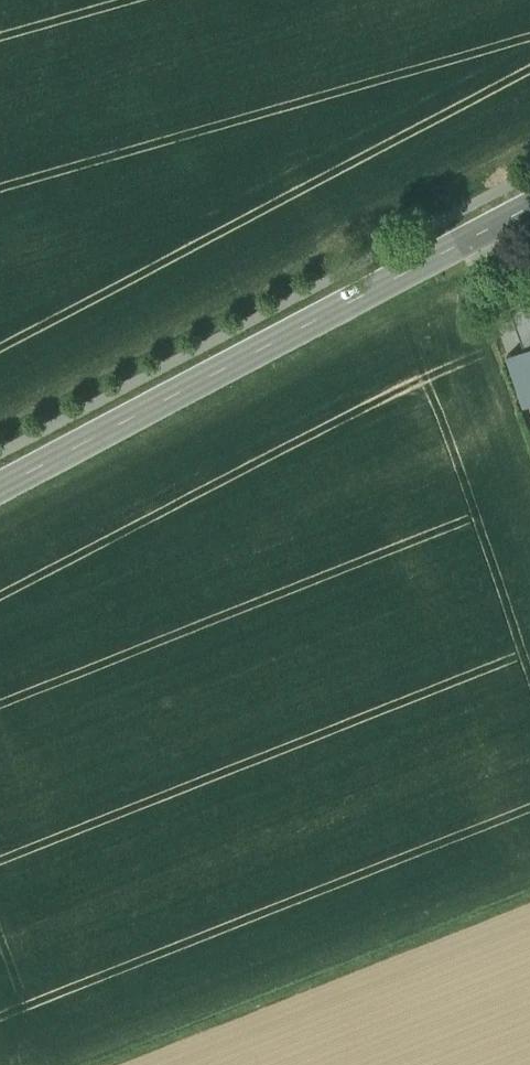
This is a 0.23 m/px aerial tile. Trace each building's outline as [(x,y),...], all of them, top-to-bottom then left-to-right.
[(509,302),(525,351),(507,358),(523,406),(529,403),(529,295),(509,302)]
